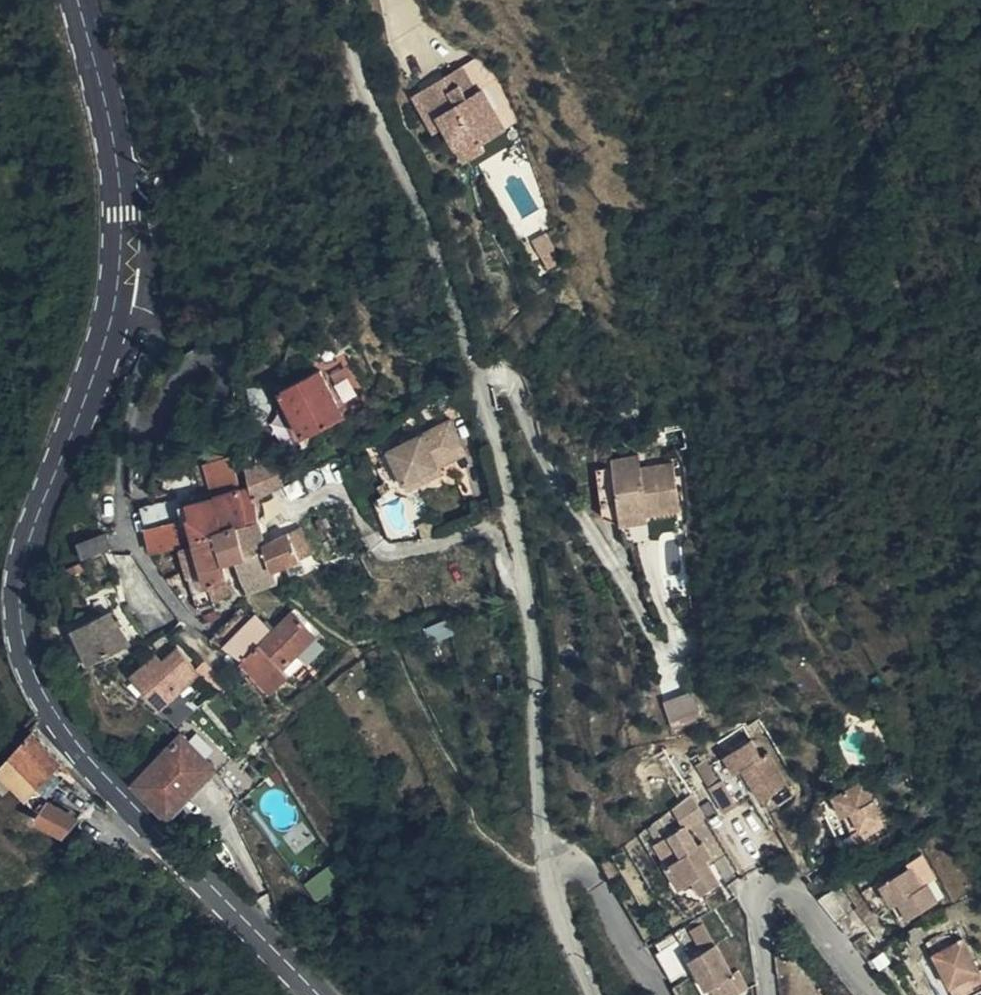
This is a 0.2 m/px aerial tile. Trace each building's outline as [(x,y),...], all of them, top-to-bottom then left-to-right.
[(455,44),(414,68),(430,94),(440,88),(445,96),(438,100),(440,104),(454,125),(470,116),(474,123),(477,121),(500,107),(476,67),(471,70),(455,44)] [(430,94),(414,68),(407,72),(430,109),(440,104),(438,100),(445,96),(440,88),(430,94)] [(508,94),(498,98),(508,123),(518,119),(508,94)] [(480,128),(477,121),(474,123),(470,116),(454,125),(461,139),(480,128)] [(530,217),(539,232),(551,225),(543,210),(530,217)] [(340,392),(320,346),(282,364),(301,411),(340,392)] [(387,427),(402,462),(437,447),(434,440),(464,427),(451,400),(387,427)] [(434,440),(437,447),(466,434),(464,427),(434,440)] [(200,435),(210,469),(238,461),(234,447),(221,450),(217,430),(200,435)] [(608,439),(609,447),(638,441),(636,433),(608,439)] [(248,459),(253,476),(281,460),(271,437),(244,443),(248,459)] [(638,441),(609,447),(594,450),(602,499),(618,495),(645,489),(646,494),(680,488),(672,441),(639,448),(638,441)] [(437,447),(402,462),(405,470),(441,454),(437,447)] [(210,469),(211,470),(215,483),(253,476),(248,459),(238,461),(210,469)] [(144,488),(148,502),(190,493),(216,487),(215,483),(211,470),(179,481),(178,477),(144,488)] [(216,487),(190,493),(195,509),(213,506),(232,502),(259,498),(253,476),(215,483),(216,487)] [(645,489),(618,495),(620,505),(647,501),(646,494),(645,489)] [(190,493),(148,502),(149,506),(153,527),(197,515),(195,509),(190,493)] [(265,517),(259,498),(232,502),(238,528),(263,518),(265,517)] [(232,502),(213,506),(223,534),(234,529),(238,528),(232,502)] [(195,509),(197,515),(203,536),(210,557),(229,549),(223,534),(213,506),(195,509)] [(78,520),(83,532),(110,521),(104,508),(78,520)] [(289,508),(265,517),(263,518),(273,556),(278,554),(275,543),(288,538),(294,549),(308,542),(289,508)] [(197,515),(153,527),(156,531),(181,522),(187,542),(203,536),(197,515)] [(263,518),(238,528),(234,529),(249,564),(273,556),(263,518)] [(210,557),(203,536),(187,542),(193,565),(211,560),(210,557)] [(86,545),(83,540),(59,550),(61,555),(86,545)] [(234,563),(229,549),(210,557),(211,560),(216,575),(234,563)] [(274,604),(268,600),(240,581),(215,609),(242,631),(274,604)] [(72,603),(88,635),(89,637),(127,619),(111,585),(98,591),(72,603)] [(274,604),(242,631),(246,635),(269,662),(287,645),(282,639),(315,609),(295,585),(274,604)] [(127,647),(156,680),(174,664),(171,659),(190,640),(171,619),(156,632),(151,626),(127,647)] [(677,682),(685,704),(712,696),(702,673),(677,682)] [(726,724),(736,743),(744,739),(754,757),(761,753),(769,766),(789,754),(769,722),(762,725),(753,708),(726,724)] [(134,759),(166,792),(211,744),(179,711),(134,759)] [(751,767),(736,743),(711,757),(726,783),(751,767)] [(835,765),(844,786),(854,782),(869,816),(893,804),(867,750),(835,765)] [(0,778),(0,796),(4,801),(21,818),(56,783),(27,751),(0,778)] [(761,753),(754,757),(762,770),(769,766),(761,753)] [(854,782),(844,786),(860,820),(869,816),(854,782)] [(65,792),(56,783),(21,818),(30,829),(65,792)] [(685,801),(667,811),(679,832),(664,841),(678,864),(693,856),(701,870),(719,859),(705,836),(696,820),(685,801)] [(679,832),(667,811),(652,820),(664,841),(679,832)] [(701,818),(696,820),(705,836),(710,833),(701,818)] [(57,855),(69,839),(44,821),(30,839),(57,855)] [(881,853),(893,875),(901,871),(911,888),(940,872),(931,854),(923,856),(912,837),(881,853)] [(901,871),(893,875),(902,892),(911,888),(901,871)] [(687,904),(701,926),(713,919),(699,897),(687,904)] [(950,959),(965,951),(974,969),(980,965),(980,938),(966,909),(957,914),(953,905),(928,918),(950,959)] [(713,919),(701,926),(687,933),(676,915),(653,928),(670,956),(693,943),(704,963),(709,960),(718,978),(746,961),(735,943),(728,947),(713,918),(713,919)] [(965,951),(950,959),(959,975),(974,969),(965,951)]
